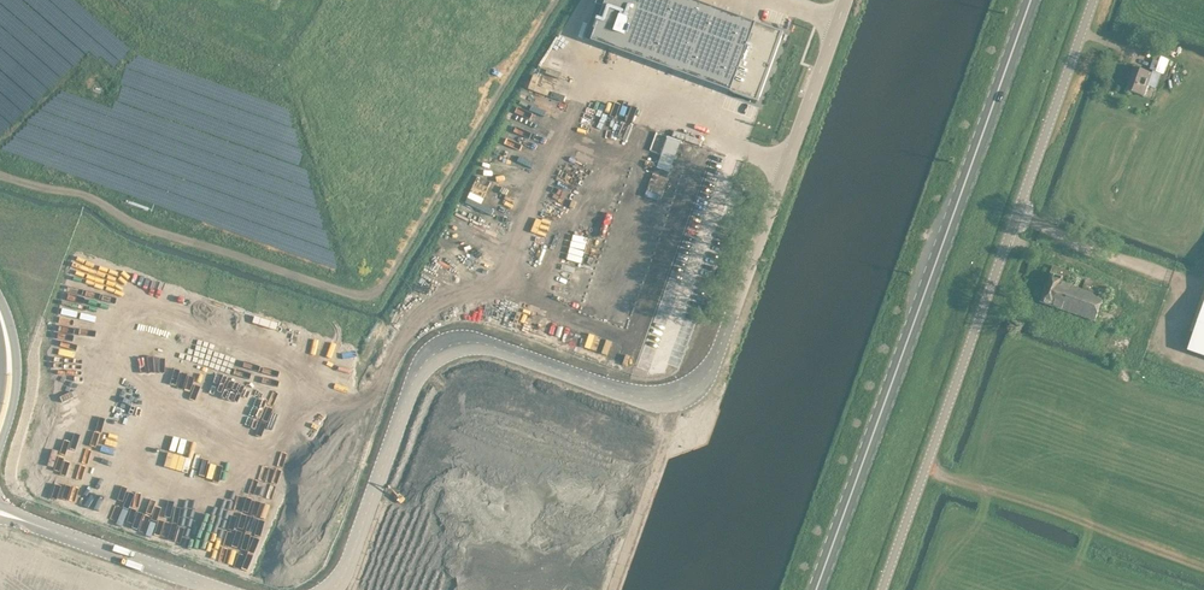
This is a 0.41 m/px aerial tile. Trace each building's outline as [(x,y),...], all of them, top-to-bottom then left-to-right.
[(583,37),(731,91),(756,100),(767,70),(768,70),(768,69),(768,68),(770,63),(770,64),(771,62),(770,62),(781,31),(756,22),(695,0),(597,0),(583,37)] [(1151,69),(1162,73),(1167,59),(1156,55),(1151,69)] [(1127,88),(1144,95),(1152,72),(1134,66),(1127,88)] [(1042,300),(1096,319),(1108,284),(1054,264),(1052,272),(1042,300)] [(1199,315),(1200,316),(1196,327),(1195,326),(1188,347),(1187,350),(1203,356),(1203,301),(1199,315)]
